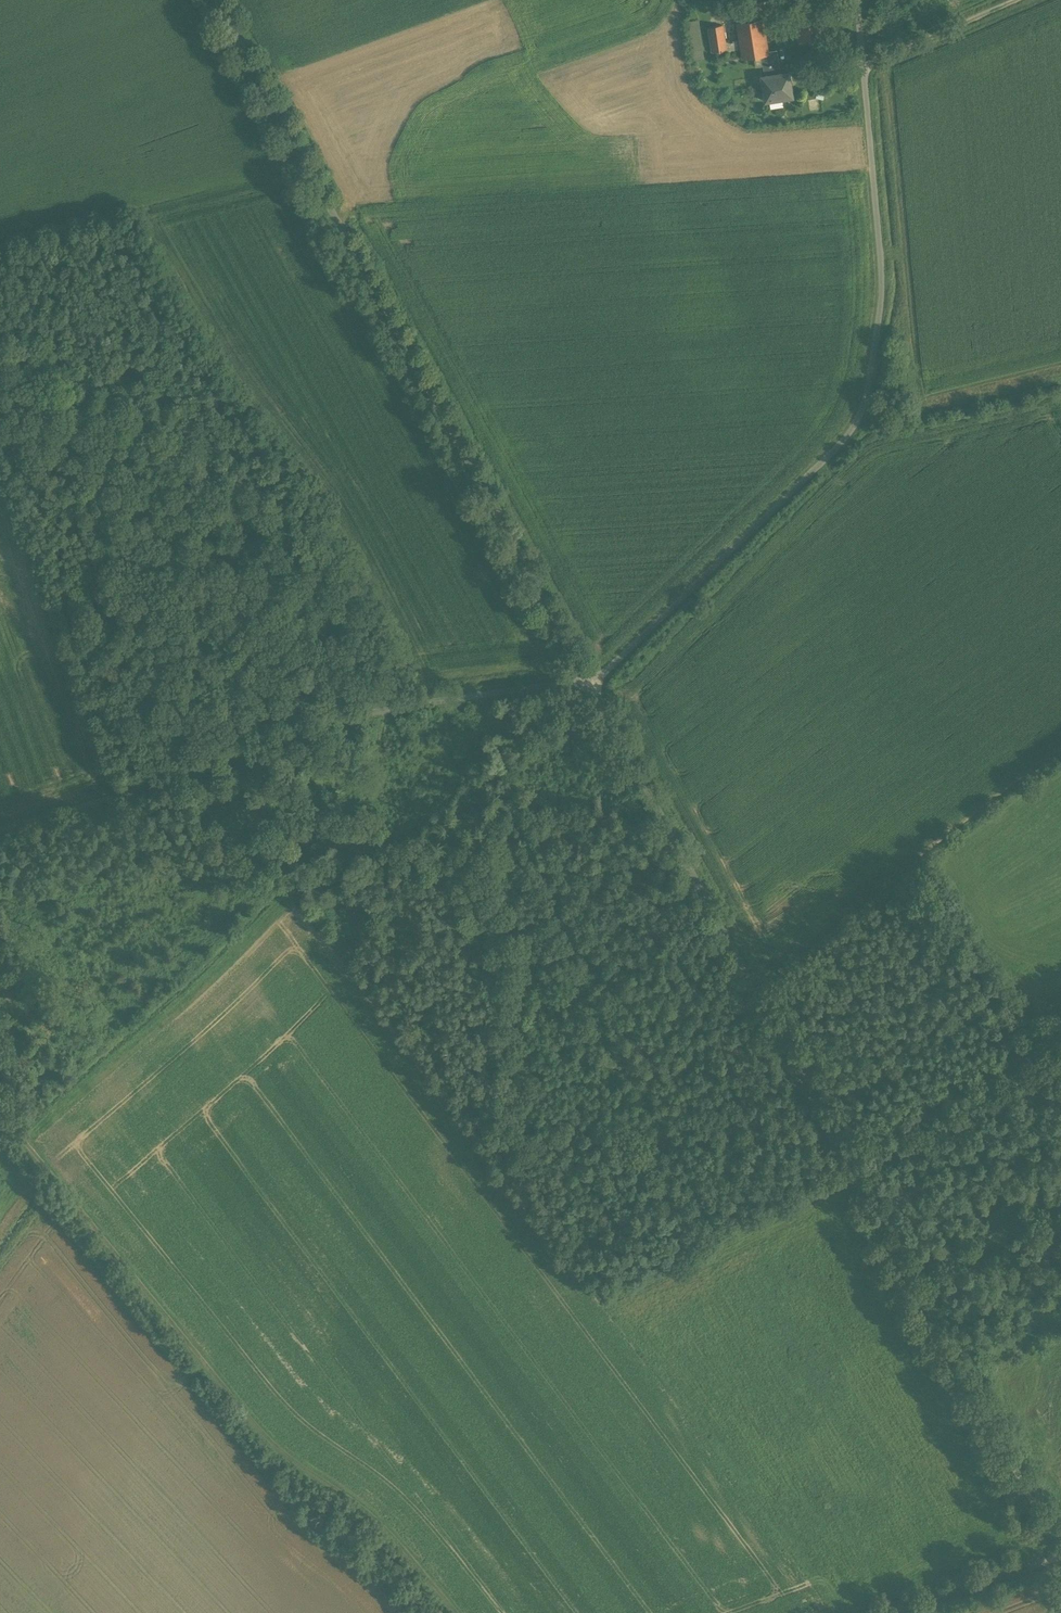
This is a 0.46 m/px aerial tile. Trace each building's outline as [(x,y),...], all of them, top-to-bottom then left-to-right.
[(763,19),(737,23),(740,40),(741,48),(743,58),(762,55),(769,54),(768,51),(763,19)] [(723,25),(710,27),(714,52),(741,48),(740,40),(725,43),(723,25)] [(777,50),(768,51),(769,54),(762,55),(765,76),(762,77),(766,101),(793,97),(789,73),(781,74),(777,50)] [(706,65),(694,66),(696,79),(708,77),(706,65)]
